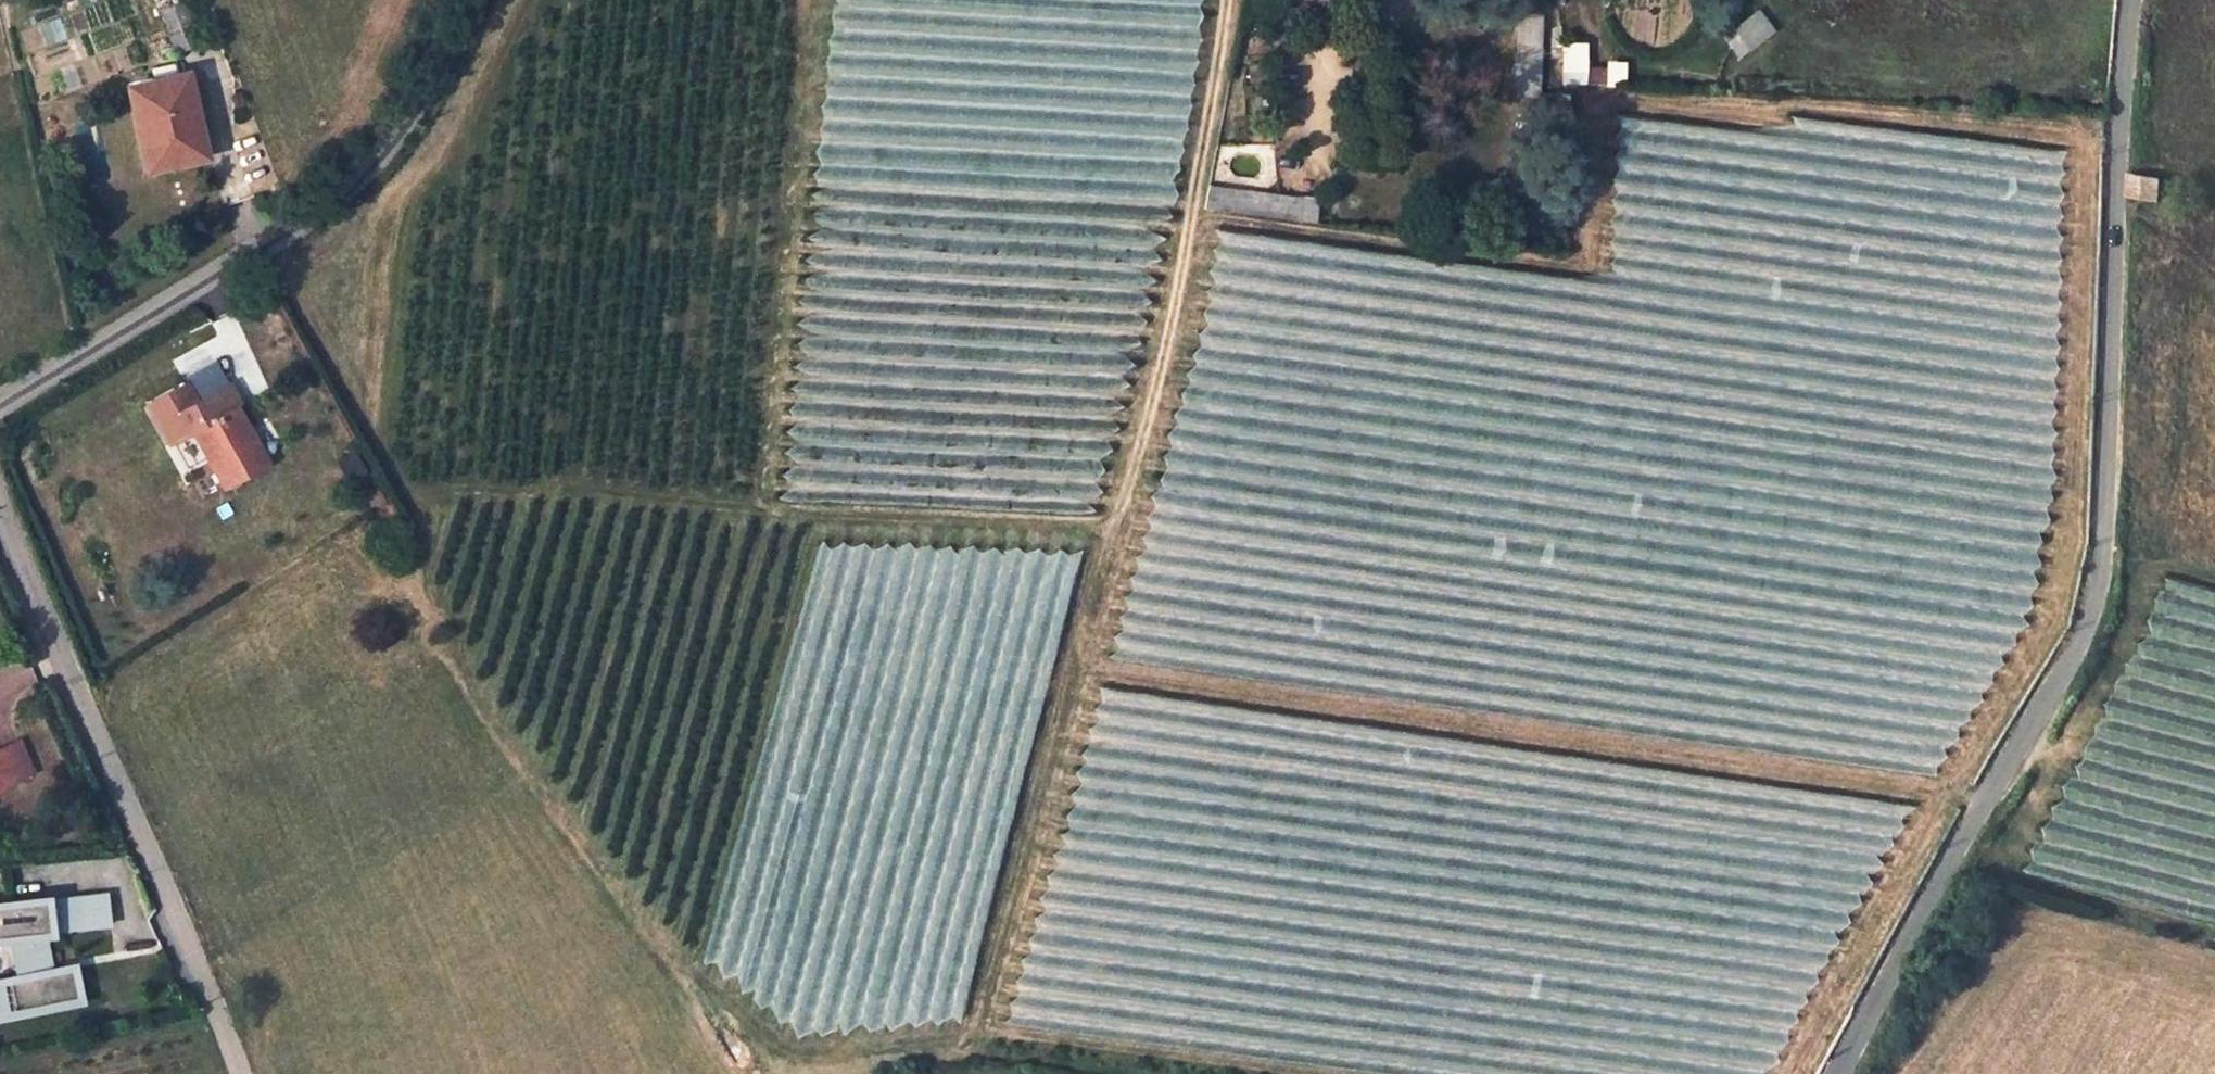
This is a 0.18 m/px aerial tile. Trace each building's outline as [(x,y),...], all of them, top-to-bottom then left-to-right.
[(1737,57),(1773,28),(1755,5),(1719,34),(1737,57)] [(192,34),(186,15),(177,18),(184,37),(192,34)] [(1537,20),(1512,18),(1509,96),(1533,97),(1537,20)] [(1558,41),(1560,84),(1601,82),(1601,64),(1585,65),(1584,40),(1558,41)] [(184,81),(136,91),(154,164),(201,153),(184,81)] [(1611,114),(1607,158),(1622,160),(1622,155),(1710,164),(1712,137),(1726,138),(1727,126),(1611,114)] [(2161,180),(2129,174),(2128,195),(2159,199),(2161,180)] [(1205,203),(1310,219),(1313,199),(1208,183),(1205,203)] [(229,388),(197,406),(207,424),(194,431),(225,489),(267,466),(235,410),(240,408),(229,388)] [(0,749),(0,788),(35,772),(20,740),(0,749)] [(109,893),(49,899),(0,905),(0,938),(19,936),(23,979),(3,983),(9,1013),(80,998),(74,968),(51,973),(46,933),(52,932),(52,930),(112,924),(109,893)]
